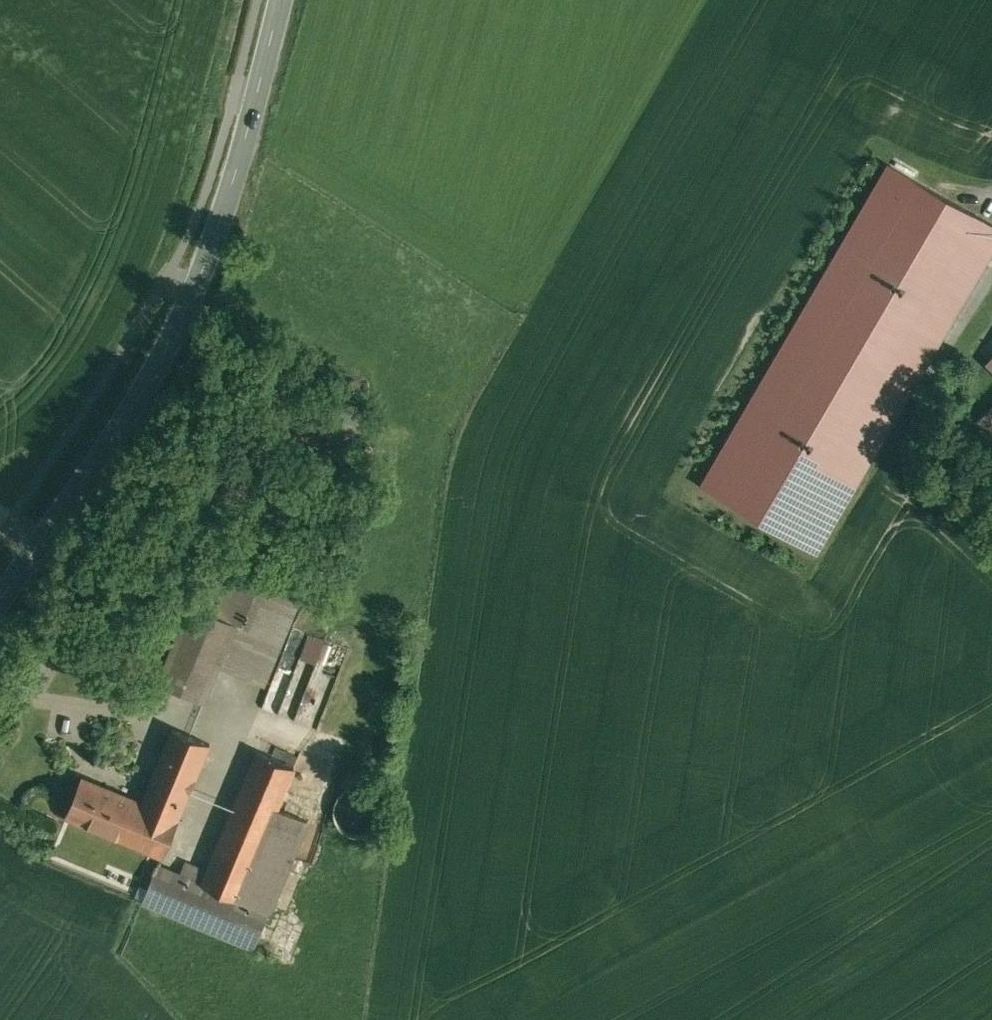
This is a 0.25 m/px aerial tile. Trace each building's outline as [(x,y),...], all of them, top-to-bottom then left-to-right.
[(695,494),(815,554),(862,462),(863,451),(867,442),(868,431),(860,427),(862,414),(852,409),(856,365),(872,366),(880,350),(895,351),(934,355),(991,239),(991,224),(874,165),(804,304),(820,305),(826,309),(825,325),(820,325),(805,355),(779,352),(782,321),(695,494)] [(991,444),(991,402),(991,400),(970,420),(991,444)] [(300,594),(222,562),(203,607),(238,621),(223,659),(242,666),(239,672),(263,682),(300,594)] [(203,607),(165,592),(152,623),(177,633),(157,680),(205,700),(223,659),(238,621),(203,607)] [(295,656),(314,662),(322,637),(304,631),(295,656)] [(142,801),(126,838),(164,854),(210,742),(173,727),(142,801)] [(258,750),(208,869),(187,861),(182,874),(269,910),(307,819),(277,807),(295,765),(258,750)] [(142,801),(82,776),(67,814),(126,838),(142,801)] [(368,787),(363,785),(358,785),(352,786),(347,787),(344,790),(341,792),(339,794),(337,797),(336,799),(335,801),(334,804),(334,808),(334,810),(334,814),(334,816),(335,819),(337,823),(340,827),(342,829),(344,830),(348,833),(352,834),(355,835),(360,835),(366,834),(368,833),(372,831),(376,828),(378,826),(380,822),(383,818),(383,815),(384,812),(384,809),(383,804),(382,801),(381,798),(379,796),(377,793),(376,791),(373,789),(368,787)] [(182,874),(158,864),(143,900),(254,946),(269,910),(182,874)]
